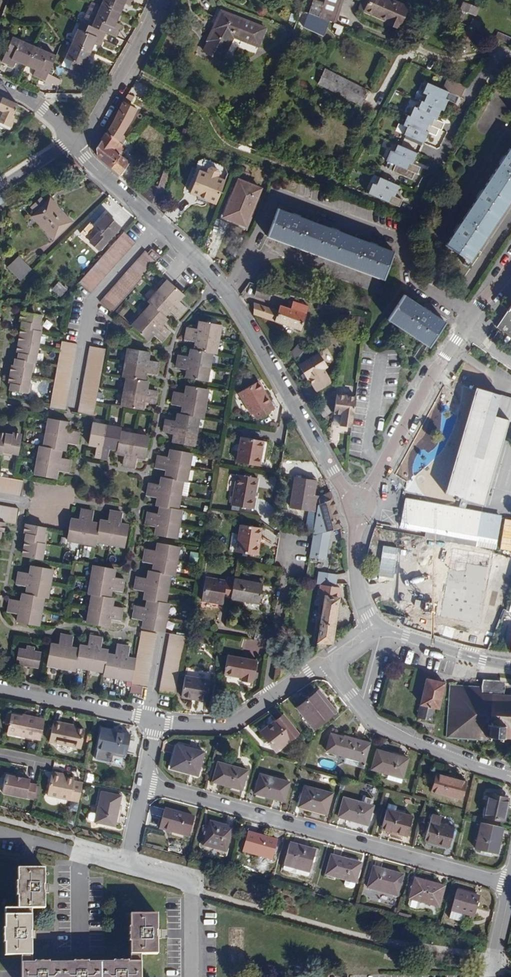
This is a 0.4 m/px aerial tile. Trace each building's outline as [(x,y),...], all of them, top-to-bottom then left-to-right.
[(100,4),(121,13),(125,3),(131,5),(133,0),(102,0),(100,4)] [(323,4),(313,0),(304,26),(323,34),(329,21),(319,17),(323,4)] [(323,4),(319,17),(329,21),(334,23),(342,0),(324,0),(323,4)] [(367,0),(363,0),(359,7),(365,10),(369,1),(367,0)] [(399,25),(407,7),(391,0),(367,0),(369,1),(365,10),(388,20),(399,25)] [(463,1),(460,9),(476,15),(479,8),(463,1)] [(100,4),(90,26),(106,32),(116,37),(122,23),(117,21),(121,13),(100,4)] [(221,11),(207,41),(226,50),(233,37),(258,46),(264,27),(221,11)] [(464,15),(457,12),(454,18),(462,22),(464,15)] [(288,20),(295,23),(297,16),(290,14),(288,20)] [(475,29),(478,30),(482,22),(473,18),(469,26),(475,29)] [(397,28),(399,25),(388,20),(386,23),(397,28)] [(106,32),(90,26),(80,21),(70,43),(91,52),(95,42),(101,44),(106,32)] [(475,29),(469,26),(467,26),(462,38),(470,41),(475,29)] [(510,44),(510,38),(497,31),(495,37),(500,40),(510,44)] [(25,65),(34,45),(12,36),(1,62),(13,67),(15,61),(25,65)] [(91,52),(70,43),(61,65),(87,76),(92,64),(87,61),(91,52)] [(56,54),(34,45),(25,65),(35,70),(33,75),(45,80),(56,54)] [(326,69),(316,89),(358,110),(368,90),(326,69)] [(461,98),(466,86),(453,81),(448,92),(458,97),(461,98)] [(455,104),(458,97),(448,92),(428,83),(423,93),(427,95),(423,102),(441,110),(443,111),(448,100),(455,104)] [(16,103),(2,97),(0,101),(0,122),(11,127),(12,115),(16,103)] [(119,141),(122,135),(125,129),(131,121),(137,108),(124,101),(107,133),(119,141)] [(441,110),(423,102),(421,101),(418,108),(414,106),(410,117),(439,130),(441,130),(444,123),(436,120),(441,110)] [(410,117),(407,115),(403,125),(407,127),(404,134),(423,143),(428,132),(436,136),(439,130),(410,117)] [(111,168),(120,175),(130,161),(121,155),(126,147),(123,144),(119,141),(107,133),(96,148),(99,157),(112,167),(111,168)] [(417,154),(395,144),(392,151),(390,150),(385,161),(394,165),(414,173),(417,174),(419,168),(412,165),(417,154)] [(446,245),(471,262),(510,200),(510,145),(446,245)] [(142,194),(159,209),(174,164),(167,161),(158,186),(148,182),(142,194)] [(414,173),(394,165),(391,172),(411,180),(414,173)] [(190,193),(216,204),(225,180),(199,170),(190,193)] [(380,177),(375,175),(371,183),(372,183),(377,185),(380,177)] [(372,183),(368,193),(398,207),(402,200),(393,196),(398,186),(380,177),(377,185),(372,183)] [(238,180),(224,216),(245,226),(260,189),(238,180)] [(35,212),(46,202),(41,197),(31,207),(35,212)] [(50,199),(46,202),(35,212),(31,216),(53,239),(71,222),(56,206),(56,205),(50,199)] [(267,236),(383,279),(393,252),(278,208),(267,236)] [(99,250),(119,227),(105,214),(94,227),(90,223),(81,233),(99,250)] [(123,232),(79,282),(90,293),(135,242),(123,232)] [(146,252),(101,302),(112,312),(152,267),(162,275),(166,270),(157,262),(160,258),(152,252),(150,255),(146,252)] [(8,266),(21,280),(31,270),(18,256),(8,266)] [(184,295),(167,280),(148,302),(151,304),(131,326),(148,341),(153,335),(161,342),(171,332),(163,325),(167,319),(165,317),(170,311),(178,318),(187,308),(179,301),(184,295)] [(59,281),(52,291),(61,298),(68,289),(59,281)] [(269,301),(272,289),(257,285),(254,296),(269,301)] [(388,320),(428,347),(445,321),(405,294),(388,320)] [(308,307),(293,302),(290,309),(286,308),(279,305),(278,311),(254,302),(254,314),(300,331),(308,307)] [(336,314),(341,309),(319,303),(317,309),(336,314)] [(498,326),(510,335),(510,306),(498,326)] [(348,318),(349,311),(341,309),(336,314),(348,318)] [(14,358),(13,365),(10,382),(9,389),(30,393),(31,385),(29,384),(32,371),(34,371),(43,323),(40,322),(41,315),(23,312),(22,321),(20,328),(22,328),(18,352),(17,358),(14,358)] [(194,350),(212,354),(216,354),(221,325),(199,321),(197,329),(187,327),(185,340),(195,342),(194,350)] [(62,342),(50,408),(65,411),(76,344),(62,342)] [(290,355),(296,360),(304,350),(299,345),(290,355)] [(79,413),(94,416),(106,349),(91,347),(79,413)] [(126,378),(144,381),(146,373),(156,375),(159,362),(148,360),(149,352),(127,348),(122,377),(126,378)] [(207,381),(212,354),(194,350),(191,349),(189,357),(179,355),(176,368),(186,370),(185,377),(207,381)] [(356,351),(343,349),(342,357),(354,359),(356,351)] [(304,374),(306,378),(307,379),(309,378),(316,391),(331,382),(323,369),(327,366),(320,354),(299,365),(304,374)] [(148,381),(144,381),(126,378),(121,406),(143,410),(145,402),(155,404),(157,391),(147,389),(148,381)] [(254,414),(257,420),(274,410),(259,382),(239,393),(251,415),(254,414)] [(183,407),(181,414),(199,418),(203,418),(208,390),(186,386),(185,393),(174,392),(172,404),(183,407)] [(356,397),(336,393),(333,412),(342,414),(340,425),(352,427),(356,397)] [(458,508),(441,505),(433,531),(497,543),(501,515),(482,512),(508,420),(470,408),(445,493),(461,498),(466,500),(463,509),(458,508)] [(199,418),(181,414),(177,413),(176,421),(166,419),(163,432),(174,435),(172,442),(194,446),(199,418)] [(43,447),(61,450),(65,451),(67,443),(78,444),(80,431),(69,430),(70,422),(48,418),(43,447)] [(93,422),(89,444),(97,446),(95,456),(108,458),(110,448),(117,450),(120,431),(121,428),(93,422)] [(120,431),(117,450),(117,453),(124,454),(123,465),(135,467),(137,456),(145,458),(149,436),(120,431)] [(6,433),(6,435),(0,434),(0,453),(11,455),(12,453),(18,454),(22,436),(12,434),(6,433)] [(237,462),(258,466),(263,441),(242,437),(237,462)] [(60,457),(61,450),(43,447),(40,446),(35,474),(57,478),(58,471),(68,473),(71,459),(60,457)] [(187,482),(192,453),(171,449),(169,457),(158,455),(156,468),(166,470),(165,478),(183,481),(187,482)] [(258,478),(237,474),(232,505),(254,509),(256,498),(254,498),(258,478)] [(24,481),(0,476),(0,493),(21,496),(24,481)] [(178,510),(183,481),(165,478),(161,477),(160,484),(149,483),(147,496),(157,498),(156,506),(160,506),(178,510)] [(311,511),(318,512),(320,496),(314,496),(317,478),(310,477),(309,480),(295,477),(291,507),(311,511)] [(341,528),(334,499),(331,492),(320,496),(318,512),(315,528),(314,533),(310,555),(325,558),(329,530),(341,528)] [(405,500),(401,518),(400,526),(418,529),(425,530),(433,531),(441,505),(405,498),(405,500)] [(6,522),(16,524),(19,509),(0,506),(0,521),(3,522),(6,522)] [(182,510),(178,510),(160,506),(159,514),(148,512),(146,525),(156,527),(155,535),(177,538),(182,510)] [(96,545),(96,541),(99,523),(92,522),(94,511),(81,509),(79,520),(71,518),(67,540),(96,545)] [(99,523),(96,541),(125,546),(129,525),(121,524),(123,513),(110,511),(108,521),(100,520),(99,523)] [(307,532),(314,533),(315,528),(318,512),(311,511),(307,532)] [(27,532),(25,540),(43,543),(45,527),(28,524),(27,532)] [(241,525),(237,552),(257,555),(261,528),(241,525)] [(433,531),(432,538),(494,549),(497,543),(433,531)] [(43,543),(25,540),(22,556),(42,560),(45,544),(43,543)] [(154,563),(153,572),(170,575),(175,576),(180,547),(158,543),(156,551),(146,549),(143,561),(154,563)] [(382,546),(379,564),(411,568),(414,548),(396,545),(396,548),(382,546)] [(18,614),(17,621),(39,625),(44,597),(48,598),(53,569),(31,565),(30,573),(19,571),(16,584),(27,587),(26,594),(22,593),(21,601),(10,599),(8,612),(18,614)] [(89,593),(92,594),(111,597),(112,589),(122,591),(125,579),(114,577),(116,569),(93,565),(89,593)] [(170,575),(153,572),(149,571),(148,578),(137,576),(135,590),(145,591),(144,599),(148,600),(165,603),(170,575)] [(320,571),(319,580),(336,583),(337,574),(320,571)] [(224,598),(231,599),(235,579),(228,578),(227,581),(205,578),(202,600),(223,604),(224,598)] [(235,579),(231,599),(260,603),(263,584),(258,583),(251,582),(235,579)] [(324,599),(318,652),(327,646),(327,642),(333,642),(340,588),(335,587),(321,585),(319,599),(324,599)] [(111,597),(92,594),(87,622),(109,626),(111,619),(121,621),(124,607),(113,606),(114,598),(111,597)] [(165,603),(148,600),(146,607),(135,605),(133,618),(144,620),(142,628),(164,632),(169,604),(165,603)] [(137,658),(132,681),(131,689),(141,690),(141,686),(146,687),(156,634),(141,631),(137,658)] [(160,694),(175,696),(186,636),(171,633),(160,694)] [(51,643),(47,665),(75,671),(76,666),(80,648),(72,647),(74,636),(61,634),(59,644),(51,643)] [(80,648),(76,666),(105,672),(108,654),(109,650),(101,648),(103,638),(90,636),(87,646),(80,645),(80,648)] [(108,654),(105,672),(104,675),(132,681),(137,658),(129,657),(130,647),(117,644),(115,655),(108,654)] [(19,648),(16,663),(39,668),(41,652),(34,651),(35,647),(27,646),(26,649),(19,648)] [(228,655),(224,674),(242,677),(241,680),(253,682),(257,661),(228,655)] [(278,658),(274,682),(286,674),(289,659),(278,658)] [(186,676),(182,697),(207,701),(210,681),(186,676)] [(438,708),(444,684),(426,679),(417,717),(431,721),(435,708),(438,708)] [(481,693),(503,695),(504,681),(482,680),(482,686),(481,693)] [(503,695),(481,693),(482,686),(449,685),(446,739),(488,741),(488,737),(510,739),(510,695),(503,695)] [(319,690),(315,693),(333,714),(336,711),(319,690)] [(333,714),(315,693),(296,708),(313,729),(333,714)] [(298,734),(282,715),(260,732),(276,752),(298,734)] [(12,719),(8,737),(40,744),(44,723),(27,720),(27,722),(21,720),(12,719)] [(70,728),(54,725),(49,745),(82,752),(86,734),(75,731),(69,730),(70,728)] [(101,728),(97,749),(95,759),(111,762),(112,755),(124,758),(125,755),(129,734),(101,728)] [(365,762),(370,744),(330,733),(325,751),(346,757),(365,762)] [(197,776),(204,752),(176,744),(170,768),(197,776)] [(371,770),(385,774),(402,778),(407,759),(376,750),(371,770)] [(363,769),(365,762),(346,757),(344,763),(363,769)] [(242,790),(247,771),(218,762),(212,782),(242,790)] [(47,796),(79,802),(82,783),(74,781),(74,779),(63,777),(52,774),(47,796)] [(283,802),(289,782),(260,774),(254,793),(283,802)] [(402,778),(385,774),(384,778),(400,783),(402,778)] [(460,799),(465,782),(436,774),(431,791),(460,799)] [(2,793),(34,799),(37,785),(29,784),(30,781),(25,780),(25,779),(21,778),(14,777),(6,775),(2,793)] [(326,814),(332,793),(305,786),(298,807),(326,814)] [(101,791),(97,813),(95,822),(115,826),(121,796),(101,791)] [(503,821),(508,799),(489,794),(484,817),(503,821)] [(373,806),(343,797),(338,817),(367,825),(373,806)] [(194,817),(164,809),(159,829),(188,837),(194,817)] [(396,812),(386,809),(381,829),(406,837),(412,816),(396,812)] [(95,822),(97,813),(89,812),(88,820),(95,822)] [(454,828),(430,821),(424,841),(449,848),(454,828)] [(225,852),(232,828),(210,822),(203,846),(225,852)] [(497,854),(502,827),(481,822),(475,849),(497,854)] [(277,840),(247,832),(242,851),(271,859),(277,840)] [(290,843),(284,866),(309,873),(312,864),(313,859),(315,850),(290,843)] [(326,875),(346,880),(355,883),(360,863),(331,855),(326,875)] [(309,873),(284,866),(283,870),(284,872),(307,878),(308,877),(309,873)] [(402,875),(373,867),(367,888),(397,896),(402,875)] [(156,939),(156,929),(156,915),(130,915),(130,928),(129,928),(129,942),(130,942),(130,962),(127,962),(112,961),(113,963),(87,963),(87,962),(73,962),(73,964),(49,963),(48,962),(34,962),(34,963),(31,963),(31,940),(31,931),(31,909),(44,908),(44,893),(44,884),(44,869),(17,869),(17,881),(16,882),(16,896),(17,896),(18,915),(5,916),(4,928),(3,928),(4,943),(5,956),(21,955),(21,976),(140,976),(140,954),(156,954),(156,939)] [(444,887),(415,878),(409,899),(438,907),(444,887)] [(474,917),(479,897),(457,891),(451,911),(474,917)]
